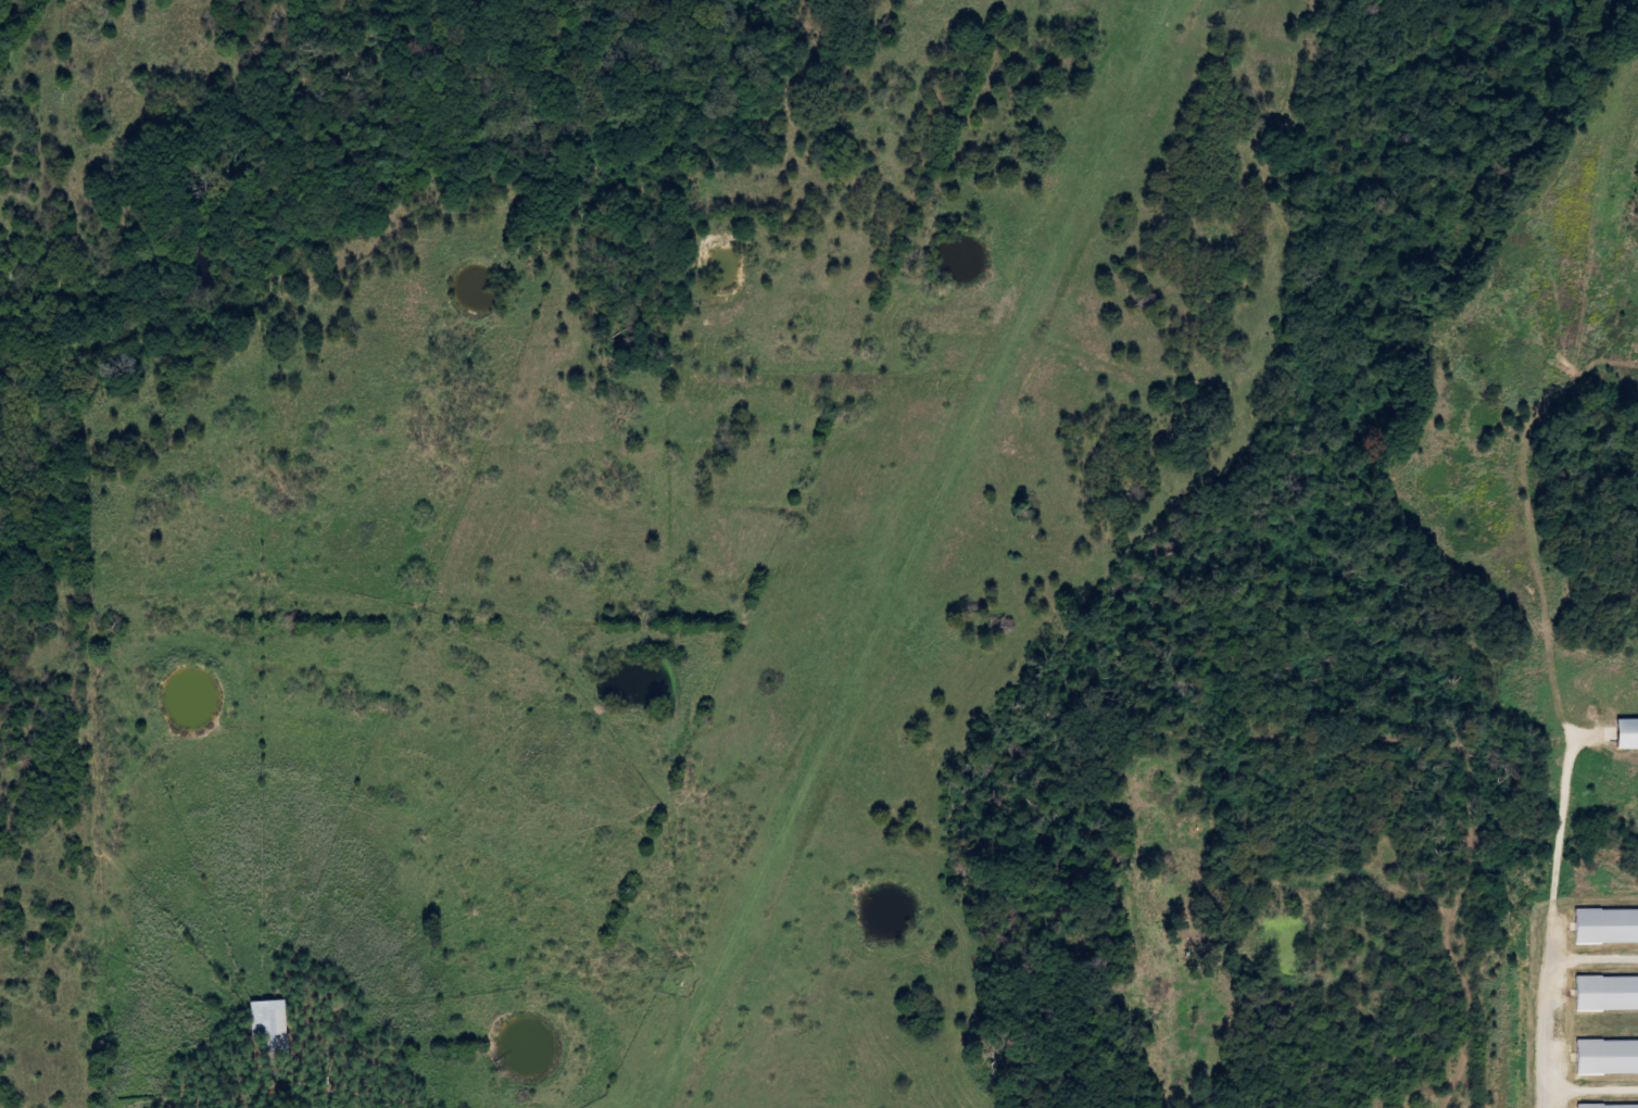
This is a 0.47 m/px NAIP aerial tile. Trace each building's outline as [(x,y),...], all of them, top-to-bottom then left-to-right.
[(1619,719),(1619,750),(1637,750),(1637,719),(1619,719)] [(1578,943),(1637,943),(1637,909),(1577,909),(1578,943)] [(1578,977),(1578,1011),(1637,1011),(1637,977),(1578,977)] [(253,1002),(255,1037),(266,1036),(267,1052),(276,1051),(276,1058),(291,1057),(288,1000),(253,1002)] [(1578,1041),(1579,1075),(1637,1074),(1637,1040),(1578,1041)]
